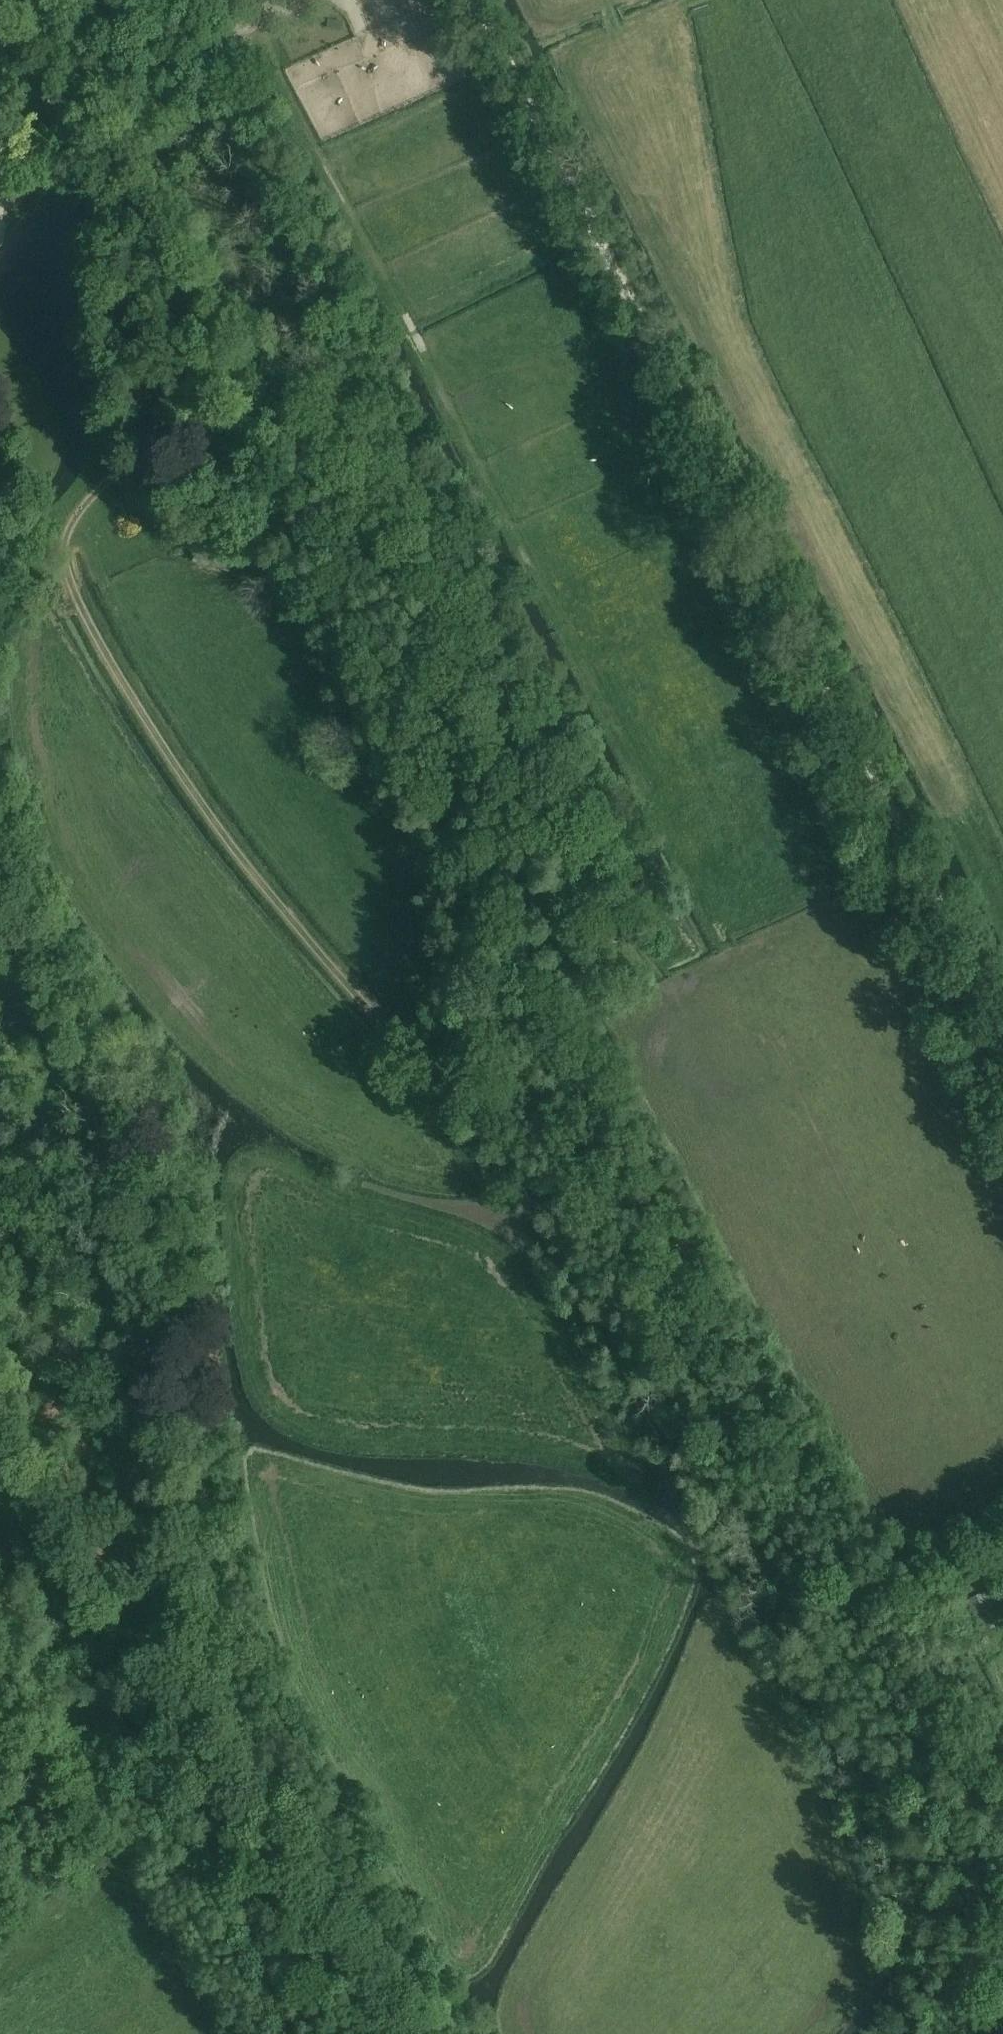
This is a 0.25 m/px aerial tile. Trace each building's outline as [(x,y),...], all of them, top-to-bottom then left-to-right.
[(986,1589),(967,1597),(966,1598),(981,1632),(1001,1623),(986,1589)]
